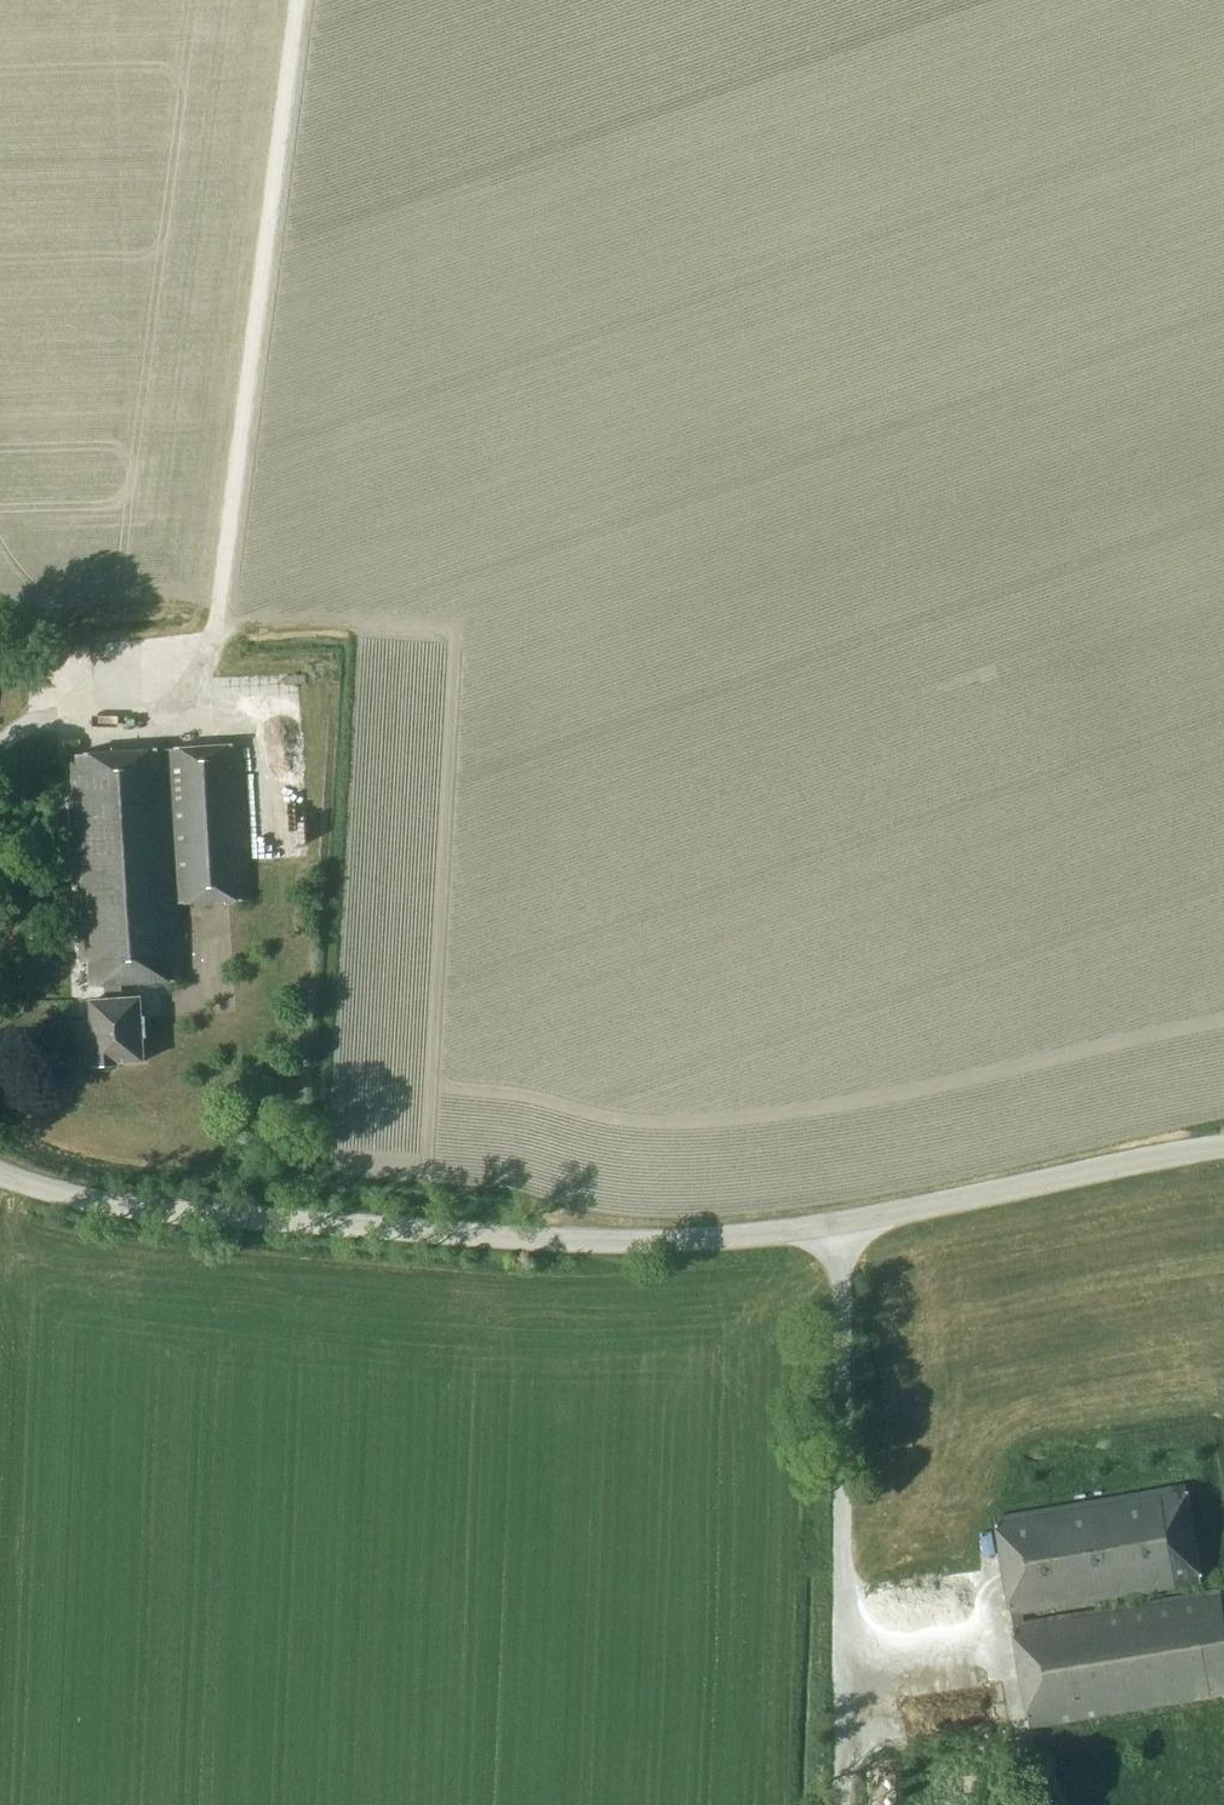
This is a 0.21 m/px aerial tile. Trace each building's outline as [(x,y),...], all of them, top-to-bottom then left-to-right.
[(179,904),(186,903),(187,918),(217,916),(216,901),(251,899),(241,744),(72,754),(85,962),(90,961),(91,986),(106,985),(107,999),(92,1000),(94,1038),(82,1039),(83,1062),(95,1062),(96,1065),(102,1070),(113,1070),(119,1064),(119,1062),(145,1061),(144,1037),(147,1037),(146,1015),(142,1016),(141,997),(123,998),(122,984),(184,980),(179,904)] [(41,883),(35,883),(27,890),(27,897),(33,903),(39,903),(47,897),(47,890),(41,883)] [(1203,1591),(1106,1607),(1105,1599),(1202,1583),(1186,1485),(995,1517),(1012,1624),(1030,1727),(1223,1698),(1223,1588),(1203,1591)]
